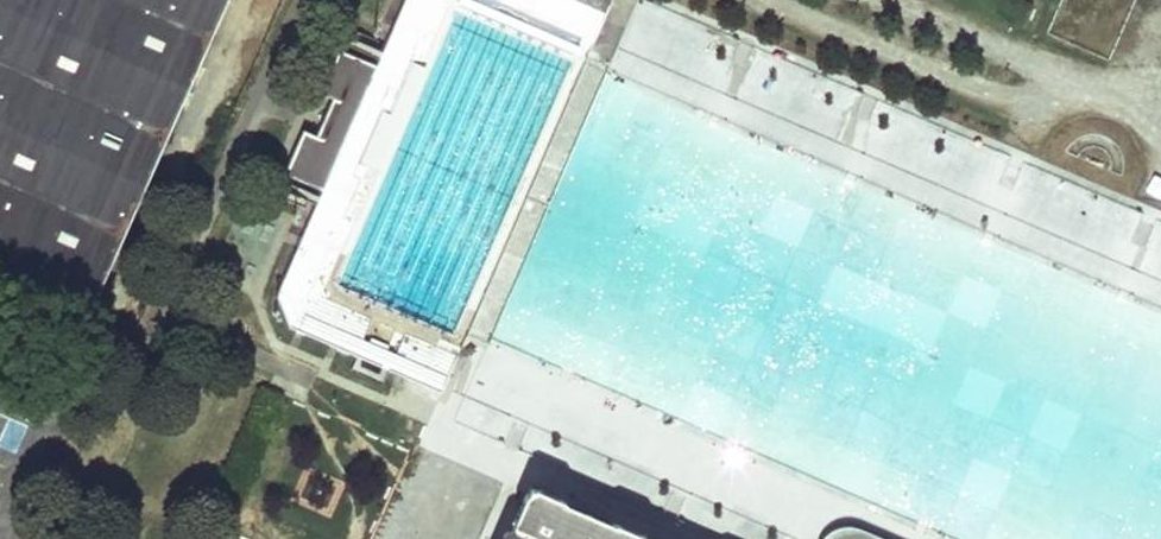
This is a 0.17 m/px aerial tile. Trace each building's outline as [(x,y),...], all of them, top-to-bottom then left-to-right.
[(76,331),(224,0),(0,0),(0,298),(76,331)] [(438,393),(462,339),(336,286),(455,14),(580,69),(611,0),(404,0),(375,67),(356,59),(337,102),(332,113),(325,110),(318,125),(326,128),(321,139),(317,146),(311,162),(329,170),(320,190),(274,294),(289,328),(415,383),(438,393)] [(635,0),(606,73),(1054,252),(1070,214),(1052,207),(1066,173),(635,0)] [(337,102),(356,59),(336,50),(317,94),(337,102)] [(282,174),(320,190),(329,170),(311,162),(317,146),(321,139),(301,130),(282,174)] [(644,537),(614,524),(613,527),(558,504),(559,501),(531,489),(530,492),(523,496),(510,525),(513,527),(511,532),(508,531),(501,534),(499,538),(644,538),(644,537)] [(855,528),(845,527),(832,532),(824,538),(881,538),(855,528)]
